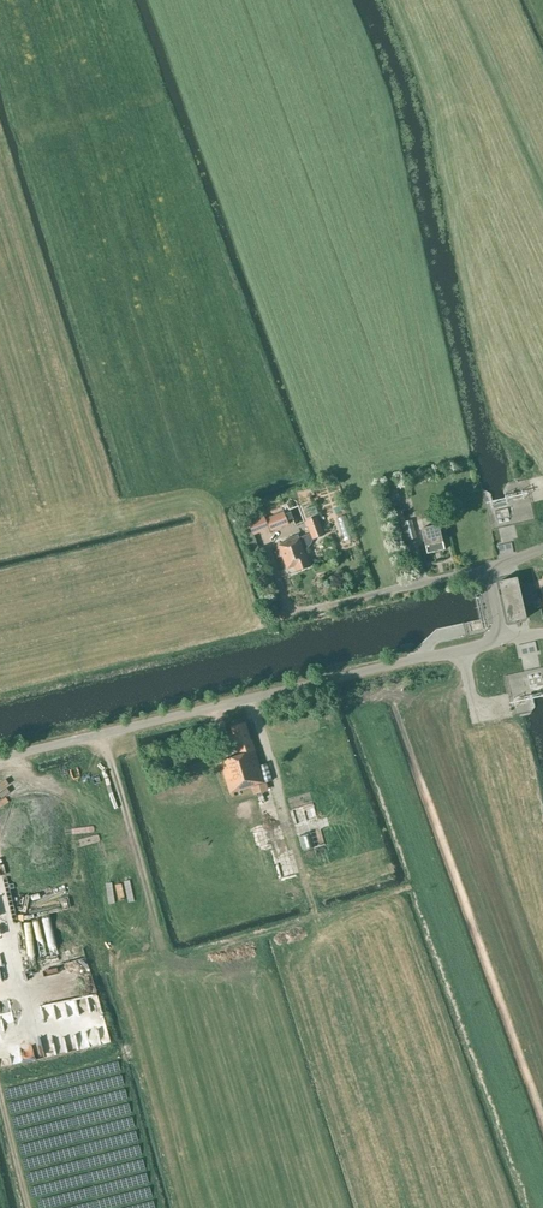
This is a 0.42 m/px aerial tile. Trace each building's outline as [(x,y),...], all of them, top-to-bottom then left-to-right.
[(390,501),(399,499),(396,486),(386,488),(390,501)] [(284,512),(266,519),(271,532),(289,524),(284,512)] [(337,518),(346,541),(359,536),(349,513),(337,518)] [(279,545),(287,568),(295,566),(297,571),(310,566),(304,550),(308,547),(311,544),(313,539),(324,535),(318,517),(306,521),(311,533),(299,538),(298,534),(285,539),(286,543),(279,545)] [(409,541),(416,539),(411,520),(404,522),(403,518),(396,519),(403,542),(409,541)] [(428,553),(445,549),(439,524),(422,529),(428,553)] [(509,622),(527,618),(518,577),(500,581),(509,622)] [(520,645),(523,655),(538,650),(536,640),(520,645)] [(251,740),(245,722),(232,726),(234,733),(228,735),(232,746),(236,745),(239,755),(221,761),(231,793),(265,783),(252,740),(251,740)] [(160,775),(174,772),(168,751),(154,754),(160,775)] [(293,809),(304,851),(325,846),(314,804),(293,809)] [(65,916),(70,934),(77,932),(71,914),(65,916)]
